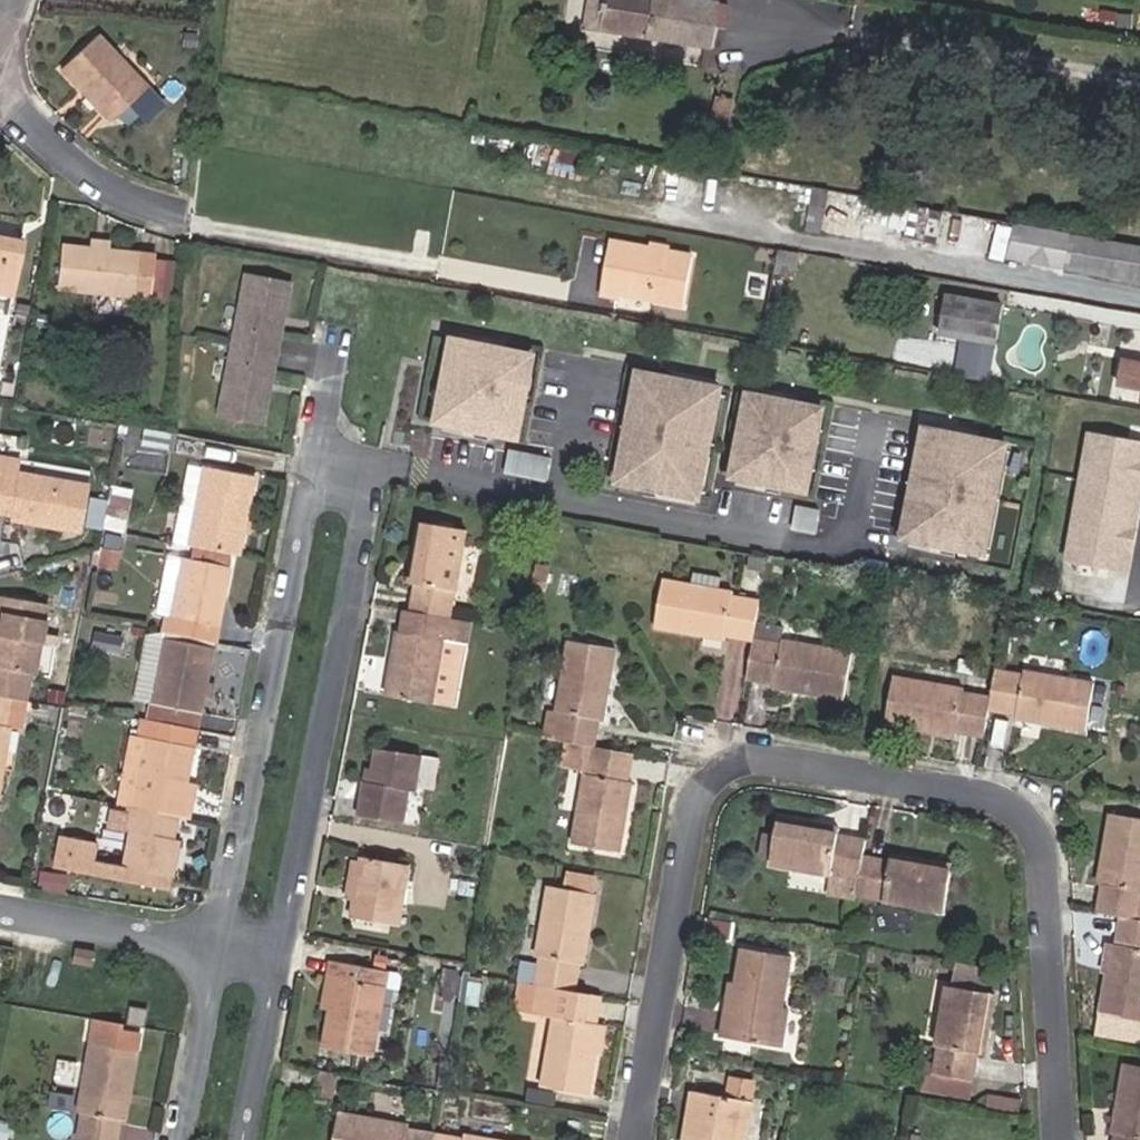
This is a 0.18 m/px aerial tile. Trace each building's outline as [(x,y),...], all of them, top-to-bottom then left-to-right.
[(581,29),(595,31),(600,0),(585,0),(581,29)] [(705,47),(708,27),(711,4),(712,0),(600,0),(595,31),(705,47)] [(720,29),(724,5),(711,4),(708,27),(720,29)] [(109,119),(143,86),(95,36),(60,70),(109,119)] [(826,189),(811,186),(802,232),(818,235),(826,189)] [(1005,260),(1139,283),(1139,246),(1012,222),(1005,260)] [(0,238),(0,292),(8,294),(18,242),(0,238)] [(107,241),(89,240),(88,250),(106,252),(107,241)] [(601,292),(684,307),(694,256),(610,242),(601,292)] [(148,297),(151,256),(106,252),(88,250),(59,247),(55,288),(148,297)] [(215,415),(261,424),(289,281),(243,271),(215,415)] [(1003,301),(946,291),(938,333),(960,337),(954,372),(990,378),(1003,301)] [(520,415),(518,415),(526,376),(527,376),(531,354),(456,340),(452,362),(454,363),(446,401),(445,401),(441,423),(516,437),(520,415)] [(1132,360),(1127,384),(1139,386),(1139,362),(1132,360)] [(706,470),(702,470),(712,415),(717,416),(722,387),(640,372),(634,400),(639,401),(628,456),(624,455),(619,483),(701,499),(706,470)] [(813,467),(811,467),(819,428),(820,428),(824,406),(749,392),(745,414),(747,414),(739,453),(738,453),(734,475),(809,489),(813,467)] [(992,524),(988,523),(998,468),(1003,469),(1008,441),(926,425),(920,454),(925,454),(915,509),(910,508),(905,537),(987,552),(992,524)] [(1131,528),(1139,480),(1139,444),(1091,434),(1068,558),(1124,568),(1128,547),(1129,542),(1124,541),(1126,533),(1130,534),(1131,528)] [(506,473),(546,480),(551,457),(511,449),(506,473)] [(201,465),(186,545),(234,555),(250,476),(201,465)] [(14,477),(0,475),(0,514),(7,515),(6,520),(76,533),(85,484),(15,472),(14,477)] [(120,531),(127,501),(106,497),(102,527),(120,531)] [(795,527),(817,531),(822,508),(799,504),(795,527)] [(408,581),(419,584),(413,610),(448,617),(454,589),(456,590),(467,530),(419,521),(408,581)] [(1128,547),(1134,548),(1137,530),(1131,528),(1130,534),(1126,533),(1124,541),(1129,542),(1128,547)] [(169,619),(214,628),(226,568),(181,558),(169,619)] [(752,639),(755,623),(758,602),(731,596),(732,593),(663,580),(654,625),(724,638),(725,634),(752,639)] [(21,700),(25,673),(31,674),(43,605),(0,597),(0,696),(21,700)] [(382,693),(451,707),(468,620),(458,619),(448,617),(413,610),(410,610),(404,609),(400,631),(394,630),(382,693)] [(781,640),(783,629),(755,623),(752,639),(780,644),(781,640)] [(148,702),(196,712),(209,641),(162,632),(148,702)] [(781,640),(780,644),(752,639),(745,678),(773,683),(772,687),(843,700),(851,653),(781,640)] [(555,711),(561,712),(556,738),(566,740),(593,745),(598,719),(602,719),(614,649),(568,640),(555,711)] [(1023,672),(1022,677),(995,672),(990,699),(988,708),(1015,713),(1014,717),(1085,730),(1094,685),(1023,672)] [(955,736),(956,731),(983,736),(988,708),(990,699),(962,694),(963,690),(893,677),(885,723),(955,736)] [(6,725),(17,727),(22,700),(21,700),(0,696),(0,762),(6,725)] [(145,719),(140,718),(138,717),(135,736),(142,738),(145,719)] [(181,781),(188,747),(192,728),(145,719),(142,738),(135,736),(129,735),(116,804),(125,806),(127,806),(128,807),(174,816),(181,781)] [(630,781),(626,780),(631,752),(593,745),(566,740),(561,765),(585,770),(571,843),(617,852),(630,781)] [(372,771),(370,781),(364,780),(357,814),(402,823),(409,789),(416,790),(423,756),(376,747),(372,771)] [(184,818),(191,783),(181,781),(174,816),(184,818)] [(166,877),(168,878),(176,838),(170,837),(174,816),(128,807),(127,806),(125,813),(122,830),(122,831),(128,832),(121,867),(89,860),(93,842),(71,838),(71,839),(65,869),(164,890),(166,877)] [(109,810),(106,827),(122,830),(125,813),(109,810)] [(1101,884),(1096,912),(1122,917),(1139,919),(1139,900),(1137,900),(1138,890),(1139,891),(1139,820),(1109,814),(1097,883),(1101,884)] [(830,876),(831,873),(859,879),(863,856),(866,840),(836,834),(838,829),(777,817),(768,864),(830,876)] [(58,836),(52,866),(65,869),(71,839),(58,836)] [(890,854),(889,861),(863,856),(859,879),(856,895),(943,912),(951,866),(890,854)] [(351,917),(398,925),(410,866),(362,857),(351,917)] [(597,878),(552,869),(549,885),(594,893),(597,878)] [(536,956),(541,957),(536,984),(540,984),(573,990),(578,962),(581,963),(594,893),(549,885),(536,956)] [(1122,917),(1117,943),(1112,943),(1100,1012),(1139,1021),(1139,919),(1122,917)] [(736,983),(731,1013),(724,1011),(720,1035),(781,1046),(787,1009),(781,1007),(790,956),(742,948),(736,983)] [(389,971),(332,960),(329,978),(337,979),(331,1008),(323,1047),(372,1056),(389,971)] [(329,978),(323,1007),(331,1008),(337,979),(329,978)] [(736,983),(729,982),(724,1011),(731,1013),(736,983)] [(599,1025),(596,1025),(602,996),(573,990),(540,984),(535,1014),(554,1017),(541,1087),(587,1095),(594,1056),(599,1025)] [(919,1071),(916,1090),(936,1094),(940,1075),(969,1081),(971,1081),(975,1054),(979,1055),(989,993),(946,985),(930,1073),(919,1071)] [(126,1004),(122,1024),(141,1027),(144,1008),(126,1004)] [(786,1049),(800,1050),(803,1014),(788,1012),(786,1049)] [(602,1057),(608,1027),(599,1025),(594,1056),(602,1057)] [(121,1120),(132,1051),(85,1042),(74,1110),(79,1112),(74,1139),(76,1139),(112,1139),(116,1119),(121,1120)] [(1117,1135),(1116,1139),(1139,1139),(1139,1067),(1126,1064),(1113,1134),(1117,1135)] [(328,1096),(333,1072),(315,1068),(310,1093),(328,1096)] [(936,1094),(965,1099),(969,1081),(940,1075),(936,1094)] [(755,1085),(730,1079),(726,1099),(751,1104),(755,1085)] [(693,1124),(690,1139),(739,1139),(739,1138),(745,1139),(751,1104),(726,1099),(690,1092),(685,1122),(693,1124)] [(436,1134),(407,1129),(408,1125),(338,1113),(334,1139),(435,1139),(436,1134)] [(682,1139),(690,1139),(693,1124),(685,1122),(682,1139)]
